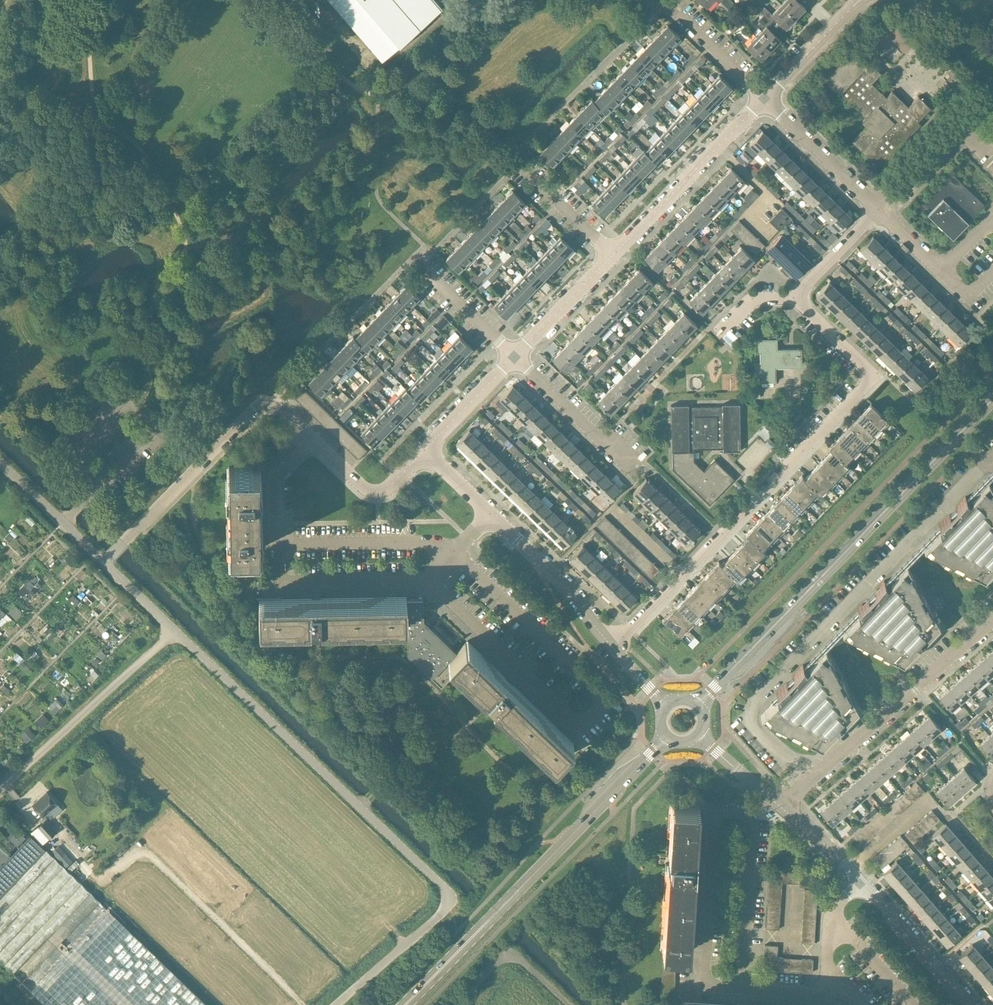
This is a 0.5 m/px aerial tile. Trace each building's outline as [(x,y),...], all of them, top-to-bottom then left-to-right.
[(382,60),(442,7),(436,0),(329,0),(382,60)] [(707,8),(715,0),(699,0),(707,8)] [(720,3),(727,10),(732,5),(727,0),(723,0),(720,3)] [(751,3),(758,9),(763,4),(759,0),(754,0),(751,3)] [(797,0),(798,0),(785,0),(781,4),(795,18),(805,8),(797,0)] [(795,18),(781,4),(771,14),(764,7),(760,11),(763,15),(774,25),(778,21),(785,28),(795,18)] [(776,36),(771,30),(775,26),(774,25),(763,15),(757,20),(764,27),(756,36),(770,50),(771,48),(780,39),(776,36)] [(732,32),(742,22),(736,16),(726,26),(732,32)] [(886,19),(864,42),(901,77),(960,76),(960,44),(914,45),(886,19)] [(680,37),(667,25),(660,32),(673,45),(680,37)] [(673,45),(660,32),(652,40),(665,52),(673,45)] [(770,50),(756,36),(746,46),(757,56),(760,59),(769,50),(770,50)] [(665,52),(652,40),(645,48),(658,60),(665,52)] [(658,60),(645,48),(637,55),(650,68),(658,60)] [(917,120),(930,107),(918,95),(908,106),(892,90),(886,96),(872,82),(881,73),(867,59),(865,62),(852,49),(840,61),(834,56),(820,70),(826,76),(823,79),(839,94),(840,93),(866,118),(862,122),(866,126),(851,141),(875,164),(878,161),(889,171),(901,158),(893,151),(920,123),(917,120)] [(650,68),(637,55),(630,63),(643,75),(650,68)] [(699,65),(704,60),(701,57),(696,62),(699,65)] [(685,67),(690,62),(687,59),(682,64),(685,67)] [(643,75),(630,63),(622,71),(635,83),(643,75)] [(635,83),(622,71),(615,78),(628,91),(635,83)] [(684,81),(689,76),(686,73),(681,78),(684,81)] [(671,83),(676,77),(672,74),(667,79),(671,83)] [(731,87),(719,75),(711,82),(724,95),(731,87)] [(628,91),(615,78),(608,86),(621,98),(628,91)] [(724,95),(711,82),(704,90),(716,102),(724,95)] [(621,98),(608,86),(600,94),(613,106),(621,98)] [(670,96),(674,91),(671,88),(666,93),(670,96)] [(656,98),(661,93),(657,90),(652,95),(656,98)] [(716,102),(704,90),(696,97),(709,110),(716,102)] [(613,106),(600,94),(593,101),(604,112),(606,114),(613,106)] [(709,110),(696,97),(689,105),(702,118),(709,110)] [(659,106),(664,101),(661,98),(656,103),(659,106)] [(604,112),(593,101),(591,99),(584,107),(596,120),(604,112)] [(646,108),(651,103),(647,100),(643,105),(646,108)] [(655,111),(659,106),(656,103),(651,108),(655,111)] [(641,113),(646,108),(643,105),(638,110),(641,113)] [(702,118),(689,105),(681,113),(694,125),(702,118)] [(596,120),(584,107),(576,115),(589,127),(596,120)] [(645,122),(650,117),(646,113),(641,119),(645,122)] [(694,125),(681,113),(674,120),(687,133),(694,125)] [(589,127),(576,115),(569,122),(582,135),(589,127)] [(631,123),(636,118),(633,115),(628,120),(631,123)] [(687,133),(674,120),(667,128),(679,140),(687,133)] [(582,135),(569,122),(562,130),(574,142),(582,135)] [(617,134),(622,130),(618,126),(614,131),(617,134)] [(679,140),(667,128),(659,136),(672,148),(679,140)] [(630,137),(634,132),(631,129),(626,134),(630,137)] [(574,142),(562,130),(554,138),(567,150),(574,142)] [(758,153),(771,139),(762,131),(749,144),(758,153)] [(607,145),(612,140),(609,136),(604,141),(607,145)] [(672,148),(659,136),(652,143),(664,156),(672,148)] [(567,150),(554,138),(547,145),(560,158),(567,150)] [(767,162),(780,148),(771,139),(758,153),(767,162)] [(616,148),(621,143),(617,140),(613,145),(616,148)] [(664,156),(652,143),(645,151),(655,162),(657,163),(664,156)] [(560,158),(547,145),(539,153),(552,166),(560,158)] [(776,170),(789,156),(780,148),(767,162),(776,170)] [(655,162),(645,151),(643,149),(635,157),(648,169),(655,162)] [(606,158),(611,153),(607,150),(603,155),(606,158)] [(592,160),(597,155),(594,151),(589,157),(592,160)] [(601,163),(606,158),(603,155),(598,160),(601,163)] [(744,160),(738,155),(735,158),(741,164),(744,160)] [(785,179),(798,165),(789,156),(776,170),(785,179)] [(648,169),(635,157),(628,165),(641,177),(648,169)] [(591,174),(596,168),(593,165),(588,170),(591,174)] [(641,177),(628,165),(620,172),(633,185),(641,177)] [(794,187),(807,174),(798,165),(785,179),(794,187)] [(578,175),(583,170),(579,167),(574,172),(578,175)] [(756,172),(751,167),(747,170),(753,176),(756,172)] [(744,181),(731,168),(722,177),(736,190),(744,181)] [(984,204),(949,171),(918,203),(929,213),(928,213),(932,217),(933,217),(938,222),(937,223),(941,227),(942,226),(953,236),(984,204)] [(633,185),(620,172),(613,180),(626,192),(633,185)] [(762,178),(756,172),(753,176),(759,181),(762,178)] [(803,196),(816,182),(807,174),(794,187),(803,196)] [(736,190),(722,177),(713,186),(727,199),(736,190)] [(626,192),(613,180),(606,188),(618,200),(626,192)] [(812,205),(825,191),(816,182),(803,196),(812,205)] [(775,189),(769,184),(765,187),(771,193),(775,189)] [(727,199),(713,186),(705,195),(718,208),(727,199)] [(618,200),(606,188),(598,195),(611,208),(618,200)] [(751,189),(743,197),(750,204),(753,200),(758,194),(755,191),(754,192),(751,189)] [(780,195),(775,189),(771,193),(777,198),(780,195)] [(525,202),(512,190),(505,198),(517,210),(525,202)] [(821,213),(834,200),(825,191),(812,205),(821,213)] [(611,208),(598,195),(591,203),(604,215),(611,208)] [(718,208),(705,195),(696,204),(710,217),(718,208)] [(517,210),(505,198),(497,205),(510,218),(517,210)] [(830,222),(843,208),(834,200),(821,213),(830,222)] [(792,207),(786,201),(783,204),(789,210),(792,207)] [(740,202),(735,207),(738,209),(741,212),(746,207),(743,204),(742,204),(740,202)] [(710,217),(696,204),(687,213),(701,226),(710,217)] [(510,218),(497,205),(490,213),(503,225),(510,218)] [(798,212),(792,207),(789,210),(795,216),(798,212)] [(779,230),(791,217),(781,208),(769,220),(779,230)] [(838,231),(852,217),(843,208),(830,222),(838,231)] [(735,218),(741,212),(738,209),(732,215),(735,218)] [(503,225),(490,213),(482,221),(495,233),(503,225)] [(701,226),(687,213),(679,221),(692,235),(701,226)] [(536,223),(541,218),(538,214),(533,219),(536,223)] [(810,224),(804,218),(801,221),(807,227),(810,224)] [(734,234),(743,224),(739,220),(730,229),(734,234)] [(495,233),(482,221),(475,228),(488,241),(495,233)] [(692,235),(679,221),(670,230),(684,244),(692,235)] [(723,230),(729,225),(726,221),(720,227),(723,230)] [(739,238),(747,229),(743,224),(734,234),(739,238)] [(804,230),(798,224),(795,228),(801,234),(804,230)] [(816,229),(810,224),(807,227),(813,233),(816,229)] [(526,233),(531,228),(527,225),(523,230),(526,233)] [(718,236),(723,230),(720,227),(715,233),(718,236)] [(488,241),(475,228),(468,236),(480,249),(488,241)] [(535,236),(540,231),(536,228),(531,233),(535,236)] [(743,242),(752,233),(747,229),(739,238),(743,242)] [(521,238),(526,233),(523,230),(518,235),(521,238)] [(684,244),(670,230),(661,239),(675,253),(684,244)] [(810,236),(804,230),(801,234),(807,239),(810,236)] [(724,242),(730,236),(727,233),(721,239),(724,242)] [(747,246),(756,237),(752,233),(743,242),(747,246)] [(777,258),(790,244),(781,235),(768,249),(777,258)] [(828,241),(822,235),(819,239),(825,244),(828,241)] [(480,249),(468,236),(460,244),(473,256),(480,249)] [(553,237),(549,241),(552,244),(565,256),(572,248),(560,236),(556,240),(553,237)] [(868,258),(882,244),(873,236),(859,249),(868,258)] [(751,250),(760,241),(756,237),(747,246),(751,250)] [(525,247),(530,242),(526,239),(521,244),(525,247)] [(675,253),(661,239),(652,248),(666,262),(675,253)] [(706,248),(712,242),(709,239),(703,245),(706,248)] [(511,249),(516,244),(513,240),(508,245),(511,249)] [(756,254),(764,245),(760,241),(751,250),(756,254)] [(822,247),(816,242),(813,245),(819,251),(822,247)] [(473,256),(460,244),(453,252),(466,264),(473,256)] [(520,252),(525,247),(521,244),(517,248),(520,252)] [(565,256),(552,244),(545,251),(558,264),(565,256)] [(786,266),(800,253),(790,244),(777,258),(786,266)] [(877,266),(890,253),(882,244),(868,258),(877,266)] [(506,253),(511,249),(508,245),(503,250),(506,253)] [(701,254),(706,248),(703,245),(698,251),(701,254)] [(712,254),(718,248),(715,245),(709,251),(712,254)] [(754,260),(741,247),(732,255),(746,269),(754,260)] [(666,262),(652,248),(644,257),(657,271),(666,262)] [(558,264),(545,251),(537,259),(550,271),(558,264)] [(707,260),(712,254),(709,251),(704,257),(707,260)] [(466,264),(453,252),(445,259),(458,272),(466,264)] [(796,275),(809,261),(800,253),(786,266),(796,275)] [(886,275),(899,261),(890,253),(877,266),(886,275)] [(510,262),(515,257),(511,254),(507,259),(510,262)] [(496,264),(501,259),(498,255),(493,261),(496,264)] [(746,269),(732,255),(723,264),(737,278),(746,269)] [(689,266),(695,260),(691,257),(685,263),(689,266)] [(550,271),(537,259),(530,267),(543,279),(550,271)] [(854,266),(849,260),(846,264),(851,269),(854,266)] [(895,284),(908,270),(899,261),(886,275),(895,284)] [(683,272),(689,266),(685,263),(680,268),(683,272)] [(695,272),(701,266),(697,263),(692,269),(695,272)] [(737,278),(723,264),(715,273),(728,287),(737,278)] [(849,272),(843,266),(840,270),(846,275),(849,272)] [(543,279),(530,267),(523,274),(535,287),(543,279)] [(495,278),(500,272),(497,269),(492,274),(495,278)] [(652,282),(638,269),(630,278),(643,291),(652,282)] [(690,278),(695,272),(692,269),(686,274),(690,278)] [(904,292),(917,279),(908,270),(895,284),(904,292)] [(482,279),(487,274),(483,271),(478,276),(482,279)] [(867,278),(861,272),(858,275),(863,281),(867,278)] [(728,287),(715,273),(706,282),(719,296),(728,287)] [(535,287),(523,274),(515,282),(528,294),(535,287)] [(671,284),(677,278),(674,275),(668,281),(671,284)] [(643,291),(630,278),(621,287),(635,300),(643,291)] [(861,284),(855,278),(852,282),(857,287),(861,284)] [(873,283),(867,278),(863,281),(869,287),(873,283)] [(913,301),(926,287),(917,279),(904,292),(913,301)] [(678,290),(683,284),(680,281),(674,287),(678,290)] [(825,303),(838,290),(829,281),(816,295),(825,303)] [(528,294),(515,282),(508,290),(521,302),(528,294)] [(719,296),(706,282),(697,291),(711,305),(719,296)] [(867,289),(861,284),(857,287),(863,293),(867,289)] [(419,297),(406,285),(399,292),(412,305),(419,297)] [(480,293),(485,288),(482,285),(477,290),(480,293)] [(635,300),(621,287),(612,295),(626,309),(635,300)] [(922,310),(935,296),(926,287),(913,301),(922,310)] [(885,295),(879,289),(876,293),(881,298),(885,295)] [(521,302),(508,290),(500,297),(513,310),(521,302)] [(663,292),(657,298),(660,301),(666,295),(668,293),(665,290),(663,292)] [(834,312),(847,298),(838,290),(825,303),(834,312)] [(711,305),(697,291),(688,300),(702,313),(711,305)] [(412,305),(399,292),(391,300),(404,312),(412,305)] [(626,309),(612,295),(604,304),(617,318),(626,309)] [(879,301),(873,295),(870,299),(875,304),(879,301)] [(890,300),(885,295),(881,298),(887,304),(890,300)] [(931,318),(944,305),(935,296),(922,310),(931,318)] [(513,310),(500,297),(493,305),(506,317),(513,310)] [(666,307),(672,301),(669,298),(663,304),(666,307)] [(843,320),(856,307),(847,298),(834,312),(843,320)] [(404,312),(391,300),(384,308),(397,320),(404,312)] [(885,307),(879,301),(875,304),(881,310),(885,307)] [(617,318),(604,304),(595,313),(609,327),(617,318)] [(649,313),(654,308),(651,305),(646,310),(649,313)] [(940,327),(953,313),(944,305),(931,318),(940,327)] [(851,329),(865,315),(856,307),(843,320),(851,329)] [(902,312),(896,307),(893,310),(899,315),(902,312)] [(397,320),(384,308),(376,315),(389,328),(397,320)] [(643,319),(649,313),(646,310),(640,316),(643,319)] [(655,319),(660,314),(657,311),(652,316),(655,319)] [(697,325),(683,312),(674,321),(688,334),(697,325)] [(908,318),(902,312),(899,315),(905,321),(908,318)] [(609,327),(595,313),(586,322),(600,336),(609,327)] [(897,318),(891,313),(888,316),(893,322),(897,318)] [(949,336),(962,322),(953,313),(940,327),(949,336)] [(430,322),(435,318),(431,314),(426,319),(430,322)] [(389,328),(376,315),(369,323),(382,335),(389,328)] [(860,338),(874,324),(865,315),(851,329),(860,338)] [(649,325),(655,319),(652,316),(646,322),(649,325)] [(439,326),(444,321),(440,318),(436,322),(439,326)] [(902,324),(897,318),(893,322),(899,327),(902,324)] [(425,328),(430,322),(426,319),(422,324),(425,328)] [(688,334),(674,321),(666,330),(679,343),(688,334)] [(600,336),(586,322),(578,331),(592,345),(600,336)] [(631,331),(637,326),(634,322),(628,328),(631,331)] [(958,344),(971,331),(962,322),(949,336),(958,344)] [(382,335),(369,323),(362,331),(375,343),(382,335)] [(869,346),(883,333),(874,324),(860,338),(869,346)] [(920,329),(914,324),(911,327),(917,333),(920,329)] [(626,337),(631,331),(628,328),(623,334),(626,337)] [(638,337),(643,331),(640,328),(634,334),(638,337)] [(926,335),(920,329),(917,333),(923,338),(926,335)] [(415,338),(420,333),(416,330),(412,334),(415,338)] [(679,343),(666,330),(657,339),(671,352),(679,343)] [(914,336),(909,330),(905,333),(911,339),(914,336)] [(375,343),(362,331),(355,338),(365,349),(367,351),(375,343)] [(592,345),(578,331),(569,340),(583,354),(592,345)] [(424,341),(429,336),(426,333),(421,338),(424,341)] [(878,355),(891,341),(883,333),(869,346),(878,355)] [(410,343),(415,338),(412,334),(407,339),(410,343)] [(632,343),(638,337),(634,334),(629,340),(632,343)] [(471,347),(458,335),(451,343),(464,355),(471,347)] [(365,349),(355,338),(353,336),(345,344),(358,357),(365,349)] [(920,341),(914,336),(911,339),(917,344),(920,341)] [(802,363),(801,348),(790,348),(777,349),(777,343),(777,338),(757,338),(758,352),(760,352),(760,363),(758,363),(754,363),(754,378),(758,378),(758,377),(761,377),(761,381),(776,381),(776,367),(777,367),(790,367),(790,363),(792,363),(802,363)] [(671,352),(657,339),(648,347),(662,361),(671,352)] [(583,354),(569,340),(561,349),(574,363),(583,354)] [(614,349),(620,343),(617,340),(611,346),(614,349)] [(887,364),(900,350),(891,341),(878,355),(887,364)] [(938,347),(932,341),(929,344),(935,350),(938,347)] [(414,351),(419,346),(415,343),(411,348),(414,351)] [(464,355),(451,343),(444,350),(456,363),(464,355)] [(358,357),(345,344),(338,352),(351,364),(358,357)] [(400,353),(405,348),(402,345),(397,350),(400,353)] [(609,355),(614,349),(611,346),(606,352),(609,355)] [(620,355),(626,349),(623,346),(617,352),(620,355)] [(662,361),(648,347),(640,356),(653,370),(662,361)] [(932,353),(926,347),(923,350),(929,356),(932,353)] [(944,352),(938,347),(935,350),(941,355),(944,352)] [(409,356),(414,351),(411,348),(406,353),(409,356)] [(574,363),(561,349),(552,358),(566,371),(574,363)] [(395,358),(400,353),(397,350),(392,354),(395,358)] [(456,363),(444,350),(436,358),(449,370),(456,363)] [(896,372),(909,359),(900,350),(887,364),(896,372)] [(351,364),(338,352),(330,360),(343,372),(351,364)] [(615,361),(620,355),(617,352),(611,358),(615,361)] [(938,358),(932,353),(929,356),(935,361),(938,358)] [(653,370),(640,356),(631,365),(645,379),(653,370)] [(399,367),(404,362),(401,358),(396,363),(399,367)] [(449,370),(436,358),(429,366),(442,378),(449,370)] [(597,367),(603,361),(599,358),(594,364),(597,367)] [(905,381),(918,367),(909,359),(896,372),(905,381)] [(343,372),(330,360),(323,367),(336,380),(343,372)] [(385,368),(390,363),(387,360),(382,365),(385,368)] [(381,369),(375,364),(370,368),(373,371),(376,374),(381,369)] [(591,373),(597,367),(594,364),(588,370),(591,373)] [(603,373),(608,367),(605,364),(600,370),(603,373)] [(645,379),(631,365),(622,374),(636,388),(645,379)] [(442,378),(429,366),(421,373),(434,386),(442,378)] [(336,380),(323,367),(315,375),(328,387),(336,380)] [(914,390),(927,376),(918,367),(905,381),(914,390)] [(385,378),(390,373),(386,369),(382,374),(385,378)] [(597,379),(603,373),(600,370),(594,375),(597,379)] [(434,386),(421,373),(414,381),(427,394),(434,386)] [(636,388),(622,374),(614,383),(627,397),(636,388)] [(315,375),(308,383),(321,395),(324,398),(331,390),(328,387),(315,375)] [(580,385),(585,379),(582,376),(576,382),(580,385)] [(375,388),(380,383),(377,380),(372,385),(375,388)] [(361,390),(366,385),(363,381),(358,386),(361,390)] [(427,394),(414,381),(407,388),(417,399),(419,401),(427,394)] [(586,391),(591,385),(588,382),(582,388),(586,391)] [(627,397),(614,383),(605,392),(619,405),(627,397)] [(512,385),(495,402),(504,411),(508,407),(521,393),(512,385)] [(417,399),(407,388),(405,387),(397,395),(410,407),(417,399)] [(299,402),(308,393),(303,389),(294,398),(299,402)] [(619,405),(605,392),(596,401),(610,414),(619,405)] [(303,407),(312,397),(308,393),(299,402),(303,407)] [(517,416),(530,402),(521,393),(508,407),(517,416)] [(360,403),(365,398),(362,395),(357,400),(360,403)] [(410,407),(397,395),(390,402),(403,415),(410,407)] [(307,411),(316,401),(312,397),(303,407),(307,411)] [(347,405),(352,400),(348,397),(343,402),(347,405)] [(311,415),(320,405),(316,401),(307,411),(311,415)] [(403,415),(390,402),(382,410),(395,422),(403,415)] [(526,424),(539,411),(530,402),(517,416),(526,424)] [(688,404),(670,405),(671,452),(672,452),(672,469),(709,504),(734,478),(714,459),(704,470),(694,461),(693,449),(717,448),(717,447),(720,447),(722,447),(722,451),(740,451),(739,403),(722,404),(722,408),(716,408),(716,406),(694,406),(694,408),(688,408),(688,405),(688,404)] [(886,419),(871,403),(863,411),(879,426),(886,419)] [(316,419),(325,410),(320,405),(311,415),(316,419)] [(494,415),(489,409),(486,412),(491,418),(494,415)] [(320,423),(329,414),(325,410),(316,419),(320,423)] [(395,422),(382,410),(375,418),(388,430),(395,422)] [(535,433),(548,419),(539,411),(526,424),(535,433)] [(879,426),(863,411),(856,418),(872,433),(879,426)] [(324,427),(333,418),(329,414),(320,423),(324,427)] [(343,415),(340,418),(345,423),(348,420),(343,415)] [(488,421),(483,415),(479,419),(485,424),(488,421)] [(328,431),(337,422),(333,418),(324,427),(328,431)] [(388,430),(375,418),(368,425),(380,438),(388,430)] [(872,433),(856,418),(849,426),(865,441),(872,433)] [(544,442),(557,428),(548,419),(535,433),(544,442)] [(507,427),(501,421),(498,424),(503,430),(507,427)] [(333,435),(342,426),(337,422),(328,431),(333,435)] [(380,438),(368,425),(360,433),(373,446),(380,438)] [(337,440),(346,430),(342,426),(333,435),(337,440)] [(865,441),(849,426),(843,432),(859,448),(865,441)] [(500,433),(495,427),(492,431),(497,436),(500,433)] [(512,432),(507,427),(503,430),(509,435),(512,432)] [(553,450),(566,437),(557,428),(544,442),(553,450)] [(276,439),(266,429),(257,438),(268,448),(276,439)] [(465,452),(478,438),(469,429),(456,443),(465,452)] [(341,444),(350,434),(346,430),(337,440),(341,444)] [(859,448),(843,432),(836,439),(852,455),(859,448)] [(506,438),(500,433),(497,436),(503,442),(506,438)] [(346,448),(355,438),(350,434),(341,444),(346,448)] [(562,459),(575,445),(566,437),(553,450),(562,459)] [(350,452),(359,443),(355,438),(346,448),(350,452)] [(473,460),(487,447),(478,438),(465,452),(473,460)] [(769,438),(765,443),(771,449),(775,444),(774,443),(769,438)] [(524,444),(519,439),(516,442),(521,447),(524,444)] [(852,455),(836,439),(828,447),(831,450),(832,449),(845,462),(852,455)] [(354,456),(363,447),(359,443),(350,452),(354,456)] [(530,450),(524,444),(521,447),(527,453),(530,450)] [(518,450),(513,445),(510,448),(515,453),(518,450)] [(571,468),(584,454),(575,445),(562,459),(571,468)] [(358,460),(367,451),(363,447),(354,456),(358,460)] [(482,469),(496,455),(487,447),(473,460),(482,469)] [(832,449),(831,450),(825,456),(841,472),(848,464),(845,462),(832,449)] [(524,456),(518,450),(515,453),(521,459),(524,456)] [(580,476),(593,463),(584,454),(571,468),(580,476)] [(491,478),(505,464),(496,455),(482,469),(491,478)] [(542,461),(536,455),(533,459),(539,464),(542,461)] [(841,472),(825,456),(818,464),(834,479),(841,472)] [(548,467),(542,461),(539,464),(545,470),(548,467)] [(536,467),(530,462),(527,465),(533,471),(536,467)] [(589,485),(602,471),(593,463),(580,476),(589,485)] [(500,486),(514,473),(505,464),(491,478),(500,486)] [(834,479),(818,464),(811,471),(827,486),(834,479)] [(259,507),(259,480),(258,467),(228,467),(229,508),(259,507)] [(542,473),(536,467),(533,471),(539,476),(542,473)] [(598,494),(611,480),(602,471),(589,485),(598,494)] [(811,471),(804,477),(817,491),(820,493),(827,486),(811,471)] [(509,495),(523,481),(514,473),(500,486),(509,495)] [(560,479),(554,473),(551,476),(557,482),(560,479)] [(817,491),(804,477),(801,475),(794,482),(810,498),(817,491)] [(554,485),(548,479),(545,482),(551,488),(554,485)] [(566,484),(560,479),(557,482),(563,487),(566,484)] [(642,501),(655,487),(646,479),(633,492),(642,501)] [(607,502),(620,489),(611,480),(598,494),(607,502)] [(518,504),(532,490),(523,481),(509,495),(518,504)] [(988,481),(972,497),(972,498),(940,531),(924,547),(923,547),(984,578),(992,569),(992,490),(988,481)] [(810,498),(794,482),(787,490),(803,505),(810,498)] [(560,490),(554,485),(551,488),(557,494),(560,490)] [(651,509),(664,496),(655,487),(642,501),(651,509)] [(527,512),(540,499),(532,490),(518,504),(527,512)] [(578,496),(572,490),(569,493),(575,499),(578,496)] [(803,505),(787,490),(780,497),(796,512),(803,505)] [(584,501),(578,496),(575,499),(580,504),(584,501)] [(660,518),(673,505),(664,496),(651,509),(660,518)] [(572,502),(566,497),(563,500),(569,505),(572,502)] [(796,512),(780,497),(773,504),(789,519),(796,512)] [(536,521),(549,507),(540,499),(527,512),(536,521)] [(577,507),(572,502),(569,505),(574,511),(577,507)] [(628,509),(623,503),(620,506),(625,512),(628,509)] [(789,519),(773,504),(766,511),(782,527),(789,519)] [(669,527),(682,513),(673,505),(660,518),(669,527)] [(260,548),(259,521),(259,507),(229,508),(230,549),(236,548),(236,551),(254,550),(254,548),(260,548)] [(545,530),(558,516),(549,507),(536,521),(545,530)] [(596,513),(590,508),(587,511),(593,516),(596,513)] [(782,527),(766,511),(759,518),(775,534),(782,527)] [(678,535),(691,522),(682,513),(669,527),(678,535)] [(590,519),(584,514),(581,517),(587,522),(590,519)] [(640,520),(635,515),(632,518),(637,523),(640,520)] [(554,538),(567,525),(558,516),(545,530),(554,538)] [(600,529),(609,520),(605,516),(596,525),(600,529)] [(775,534),(759,518),(752,525),(768,541),(775,534)] [(604,533),(613,524),(609,520),(600,529),(604,533)] [(646,526),(640,520),(637,523),(643,529),(646,526)] [(687,544),(700,530),(691,522),(678,535),(687,544)] [(609,537),(617,528),(613,524),(604,533),(609,537)] [(563,547),(576,533),(567,525),(554,538),(563,547)] [(768,541),(752,525),(745,533),(748,536),(748,535),(761,548),(768,541)] [(613,542),(622,533),(617,528),(609,537),(613,542)] [(798,529),(792,535),(796,539),(802,533),(798,529)] [(602,536),(596,531),(593,534),(598,540),(602,536)] [(658,538),(653,532),(650,535),(655,541),(658,538)] [(617,546),(626,537),(622,533),(613,542),(617,546)] [(748,535),(748,536),(741,542),(757,558),(764,551),(761,548),(748,535)] [(621,550),(630,541),(626,537),(617,546),(621,550)] [(664,543),(658,538),(655,541),(661,547),(664,543)] [(626,554),(634,545),(630,541),(621,550),(626,554)] [(614,548),(608,542),(605,546),(611,551),(614,548)] [(757,558),(741,542),(734,549),(750,565),(757,558)] [(578,567),(591,554),(582,545),(569,558),(578,567)] [(630,558),(639,549),(634,545),(626,554),(630,558)] [(620,554),(614,548),(611,551),(616,557),(620,554)] [(634,562),(643,553),(639,549),(630,558),(634,562)] [(750,565),(734,549),(727,557),(743,572),(750,565)] [(254,550),(236,551),(237,603),(254,603),(256,603),(256,598),(255,550),(254,550)] [(676,555),(671,550),(668,553),(673,558),(676,555)] [(638,566),(647,557),(643,553),(634,562),(638,566)] [(587,576),(600,562),(591,554),(578,567),(587,576)] [(643,570),(651,561),(647,557),(638,566),(643,570)] [(743,572),(727,557),(721,563),(720,564),(734,577),(733,577),(736,580),(743,572)] [(632,565),(626,560),(623,563),(628,569),(632,565)] [(647,574),(656,565),(651,561),(643,570),(647,574)] [(734,577),(720,564),(721,563),(718,561),(710,569),(726,584),(733,577),(734,577)] [(596,584),(609,571),(600,562),(587,576),(596,584)] [(638,571),(632,565),(628,569),(634,574),(638,571)] [(651,579),(660,569),(656,565),(647,574),(651,579)] [(939,625),(907,565),(906,565),(890,581),(891,582),(859,615),(858,615),(842,631),(842,632),(903,662),(919,646),(919,645),(913,642),(919,635),(923,641),(939,625)] [(726,584),(710,569),(703,576),(719,591),(726,584)] [(605,593),(618,580),(609,571),(596,584),(605,593)] [(719,591),(703,576),(697,583),(713,598),(719,591)] [(650,583),(644,577),(641,581),(647,586),(650,583)] [(614,602),(627,588),(618,580),(605,593),(614,602)] [(713,598),(697,583),(690,590),(706,605),(713,598)] [(623,610),(636,597),(627,588),(614,602),(623,610)] [(706,605),(690,590),(683,597),(699,612),(706,605)] [(407,625),(406,599),(406,595),(320,597),(320,595),(311,595),(312,597),(258,598),(259,628),(312,627),(312,622),(315,622),(320,622),(320,627),(407,625)] [(699,612),(683,597),(676,604),(692,620),(699,612)] [(456,651),(453,649),(430,626),(423,620),(423,598),(406,599),(407,625),(407,654),(441,687),(456,671),(446,661),(456,651)] [(692,620),(676,604),(669,611),(685,627),(692,620)] [(719,610),(715,614),(720,618),(724,614),(719,610)] [(685,627),(669,611),(661,619),(677,634),(685,627)] [(574,742),(524,695),(512,683),(513,682),(507,676),(506,677),(467,640),(464,637),(453,649),(456,651),(446,661),(456,671),(484,698),(488,694),(490,697),(493,700),(490,704),(553,764),(574,742)] [(858,709),(825,649),(809,665),(809,666),(777,699),(761,715),(761,716),(822,746),(838,729),(831,726),(838,719),(842,725),(858,709)] [(984,657),(992,667),(992,649),(984,657)] [(984,657),(975,665),(987,678),(992,673),(992,667),(984,657)] [(987,678),(975,665),(966,672),(978,686),(987,678)] [(978,686),(966,672),(957,681),(969,694),(978,686)] [(969,694),(957,681),(948,688),(960,702),(969,694)] [(960,702),(948,688),(939,697),(950,710),(960,702)] [(941,728),(929,715),(920,723),(932,736),(941,728)] [(932,736),(920,723),(911,731),(922,745),(932,736)] [(922,745),(911,731),(902,739),(914,752),(922,745)] [(989,735),(979,743),(991,756),(992,755),(992,740),(989,735)] [(914,752),(902,739),(893,747),(905,760),(914,752)] [(946,756),(941,760),(945,764),(949,760),(953,756),(952,755),(954,753),(957,756),(962,751),(958,746),(950,752),(946,756)] [(905,760),(893,747),(884,755),(896,768),(905,760)] [(940,756),(945,751),(941,747),(936,752),(940,756)] [(896,768),(884,755),(875,763),(886,776),(896,768)] [(924,755),(920,759),(923,763),(927,767),(931,763),(928,759),(924,755)] [(939,769),(945,764),(941,760),(936,765),(939,769)] [(886,776),(875,763),(866,771),(877,784),(886,776)] [(922,772),(927,767),(923,763),(918,768),(922,772)] [(975,781),(963,767),(954,775),(966,788),(975,781)] [(877,784),(866,771),(857,778),(868,792),(877,784)] [(928,772),(923,776),(926,780),(931,776),(928,772)] [(966,788),(954,775),(945,783),(957,796),(966,788)] [(868,792),(857,778),(848,786),(859,800),(868,792)] [(904,787),(909,783),(905,779),(900,783),(904,787)] [(924,791),(916,782),(912,786),(920,796),(924,791)] [(957,796),(945,783),(936,791),(947,805),(957,796)] [(859,800),(848,786),(839,794),(850,808),(859,800)] [(920,796),(912,786),(907,790),(915,800),(920,796)] [(915,800),(907,790),(903,794),(911,803),(915,800)] [(891,799),(895,795),(892,791),(887,795),(891,799)] [(47,792),(33,804),(43,815),(48,811),(53,817),(62,809),(57,803),(47,792)] [(850,808),(839,794),(829,802),(841,816),(850,808)] [(911,803),(903,794),(898,798),(906,807),(911,803)] [(886,803),(891,799),(887,795),(882,799),(886,803)] [(906,807),(898,798),(894,802),(902,811),(906,807)] [(690,951),(695,865),(697,865),(698,856),(696,856),(699,803),(669,801),(666,854),(669,854),(669,862),(665,862),(660,949),(664,949),(690,951)] [(841,816),(829,802),(820,811),(832,824),(841,816)] [(902,811),(894,802),(890,806),(898,815),(902,811)] [(898,815),(890,806),(885,810),(893,819),(898,815)] [(893,819),(885,810),(881,814),(889,823),(893,819)] [(940,819),(932,810),(927,814),(935,823),(940,819)] [(868,819),(873,815),(869,811),(864,815),(868,819)] [(889,823),(881,814),(876,817),(884,827),(889,823)] [(935,823),(927,814),(922,818),(931,827),(935,823)] [(884,827),(876,817),(872,821),(880,830),(884,827)] [(931,827),(922,818),(918,822),(926,831),(931,827)] [(38,825),(30,831),(41,843),(56,830),(46,819),(39,826),(38,825)] [(880,830),(872,821),(868,825),(876,834),(880,830)] [(926,831),(918,822),(914,826),(922,835),(926,831)] [(940,844),(954,832),(945,822),(932,834),(940,844)] [(854,831),(859,826),(856,823),(851,827),(854,831)] [(25,836),(14,825),(6,834),(17,844),(25,836)] [(876,834),(868,825),(863,829),(871,838),(876,834)] [(922,835),(914,826),(909,830),(918,839),(922,835)] [(850,835),(854,831),(851,827),(846,831),(850,835)] [(871,838),(863,829),(859,833),(867,842),(871,838)] [(918,839),(909,830),(905,834),(913,843),(918,839)] [(948,853),(961,841),(954,832),(940,844),(948,853)] [(867,842),(859,833),(854,837),(862,846),(867,842)] [(30,834),(11,854),(0,844),(0,960),(47,1004),(209,1004),(30,834)] [(908,844),(902,837),(900,835),(895,839),(904,848),(908,844)] [(881,868),(904,848),(895,839),(873,859),(881,868)] [(956,862),(970,850),(961,841),(948,853),(956,862)] [(925,849),(921,844),(917,848),(921,852),(925,849)] [(67,846),(63,849),(72,859),(76,855),(67,846)] [(964,871),(977,859),(970,850),(956,862),(964,871)] [(919,856),(915,852),(911,855),(915,860),(919,856)] [(923,861),(919,856),(915,860),(919,865),(923,861)] [(937,862),(932,858),(928,861),(933,866),(937,862)] [(972,880),(985,868),(977,859),(964,871),(972,880)] [(891,881),(904,870),(896,860),(883,872),(891,881)] [(941,867),(937,862),(933,866),(937,871),(941,867)] [(979,889),(992,877),(985,868),(972,880),(979,889)] [(812,885),(812,877),(813,871),(800,870),(799,883),(799,884),(812,885)] [(899,890),(912,879),(904,870),(891,881),(899,890)] [(935,874),(931,870),(927,873),(931,878),(935,874)] [(939,879),(935,874),(931,878),(935,883),(939,879)] [(952,880),(948,875),(944,879),(948,884),(952,880)] [(992,893),(992,877),(979,889),(988,898),(992,893)] [(907,900),(920,888),(912,879),(899,890),(907,900)] [(957,885),(952,880),(948,884),(953,889),(957,885)] [(915,908),(928,897),(920,888),(907,900),(915,908)] [(951,892),(947,888),(943,891),(947,896),(951,892)] [(955,897),(951,892),(947,896),(951,901),(955,897)] [(968,898),(964,894),(960,897),(964,902),(968,898)] [(923,918),(936,906),(928,897),(915,908),(923,918)] [(968,898),(964,902),(969,907),(972,911),(977,908),(973,903),(968,898)] [(930,926),(944,915),(936,906),(923,918),(930,926)] [(967,911),(963,906),(959,909),(963,914),(967,911)] [(971,915),(967,911),(963,914),(967,919),(971,915)] [(985,917),(980,912),(976,916),(981,920),(985,917)] [(938,936),(952,924),(944,915),(930,926),(938,936)] [(947,945),(960,933),(952,924),(938,936),(947,945)] [(967,965),(980,953),(972,944),(959,956),(967,965)] [(975,974),(988,962),(980,953),(967,965),(975,974)] [(992,974),(992,967),(988,962),(975,974),(983,983),(992,974)] [(992,990),(992,974),(983,983),(991,992),(992,990)] [(674,1000),(674,990),(661,989),(660,999),(674,1000)]
